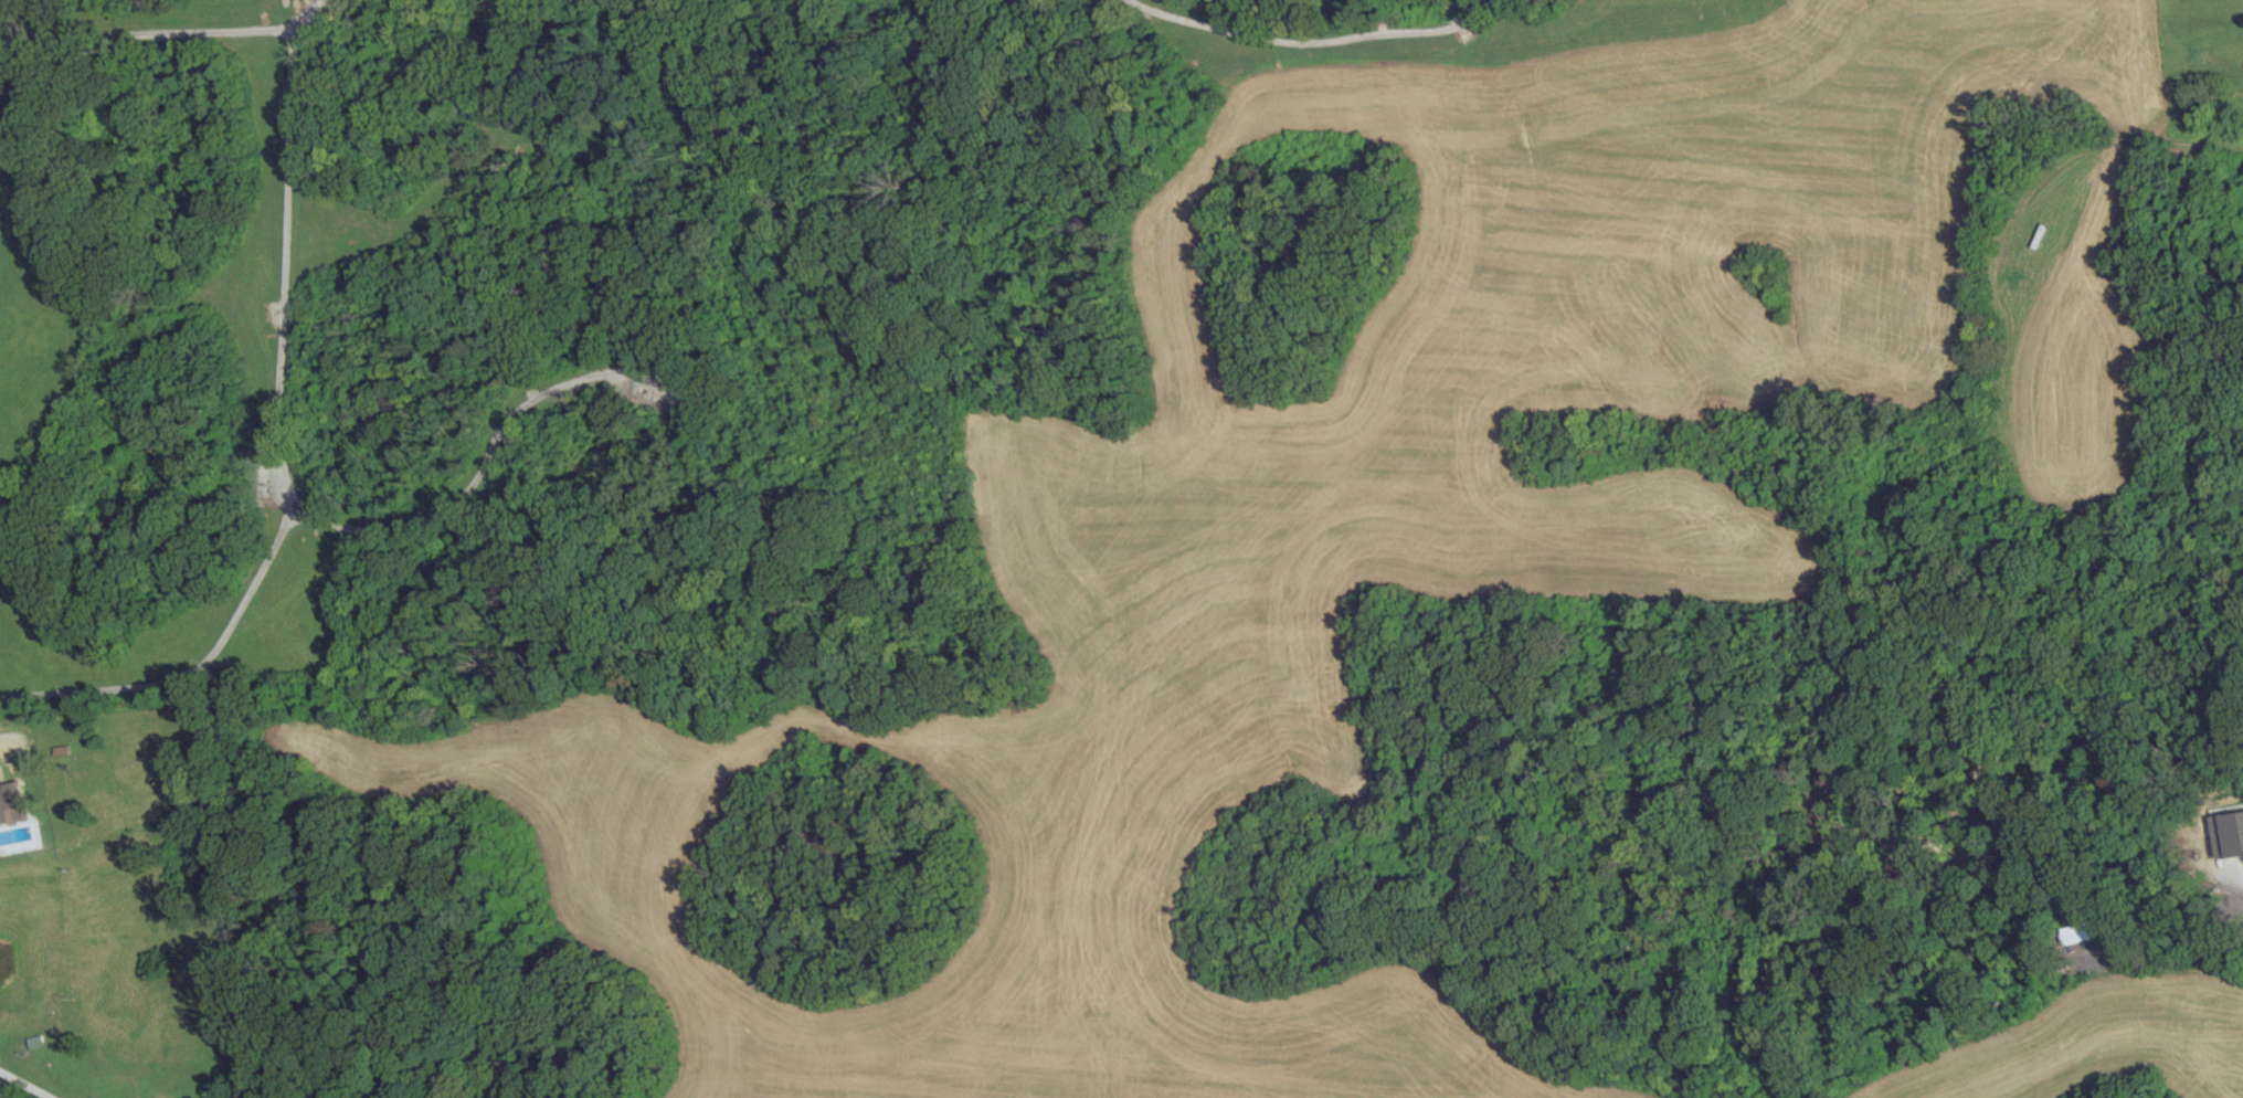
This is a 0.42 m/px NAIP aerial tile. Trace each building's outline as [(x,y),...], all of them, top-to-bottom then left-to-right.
[(5,782),(7,793),(0,794),(0,822),(26,819),(21,780),(5,782)] [(2095,937),(2090,922),(2063,929),(2067,944),(2095,937)]
